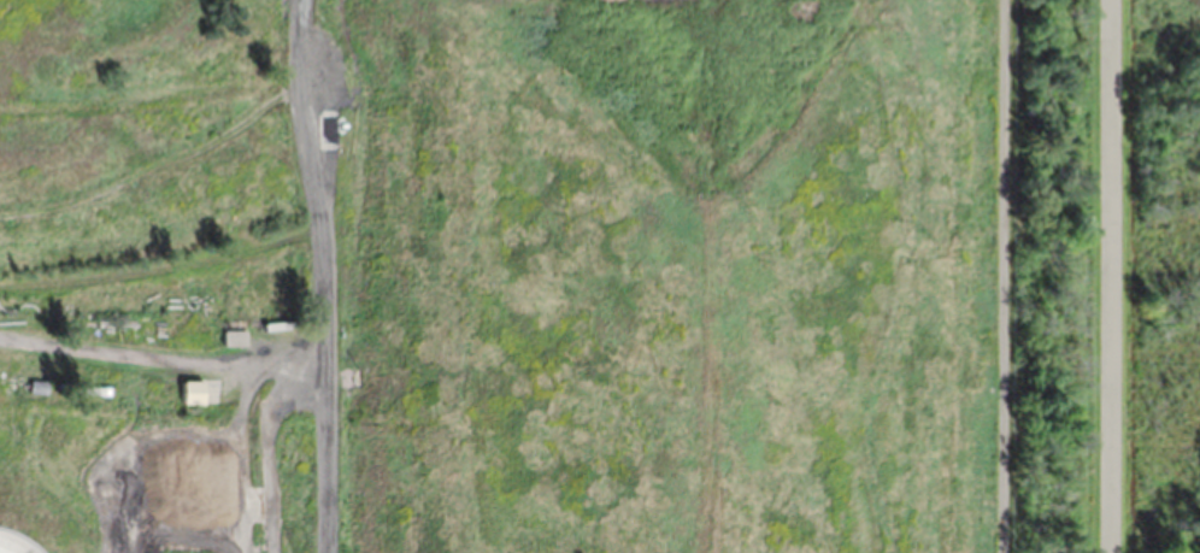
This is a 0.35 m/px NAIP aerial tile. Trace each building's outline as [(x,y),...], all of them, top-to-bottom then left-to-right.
[(224,345),(224,320),(247,319),(247,345),(224,345)] [(49,393),(31,392),(33,378),(49,380),(49,393)] [(202,380),(205,380),(205,400),(205,402),(183,402),(184,380),(202,380)]
